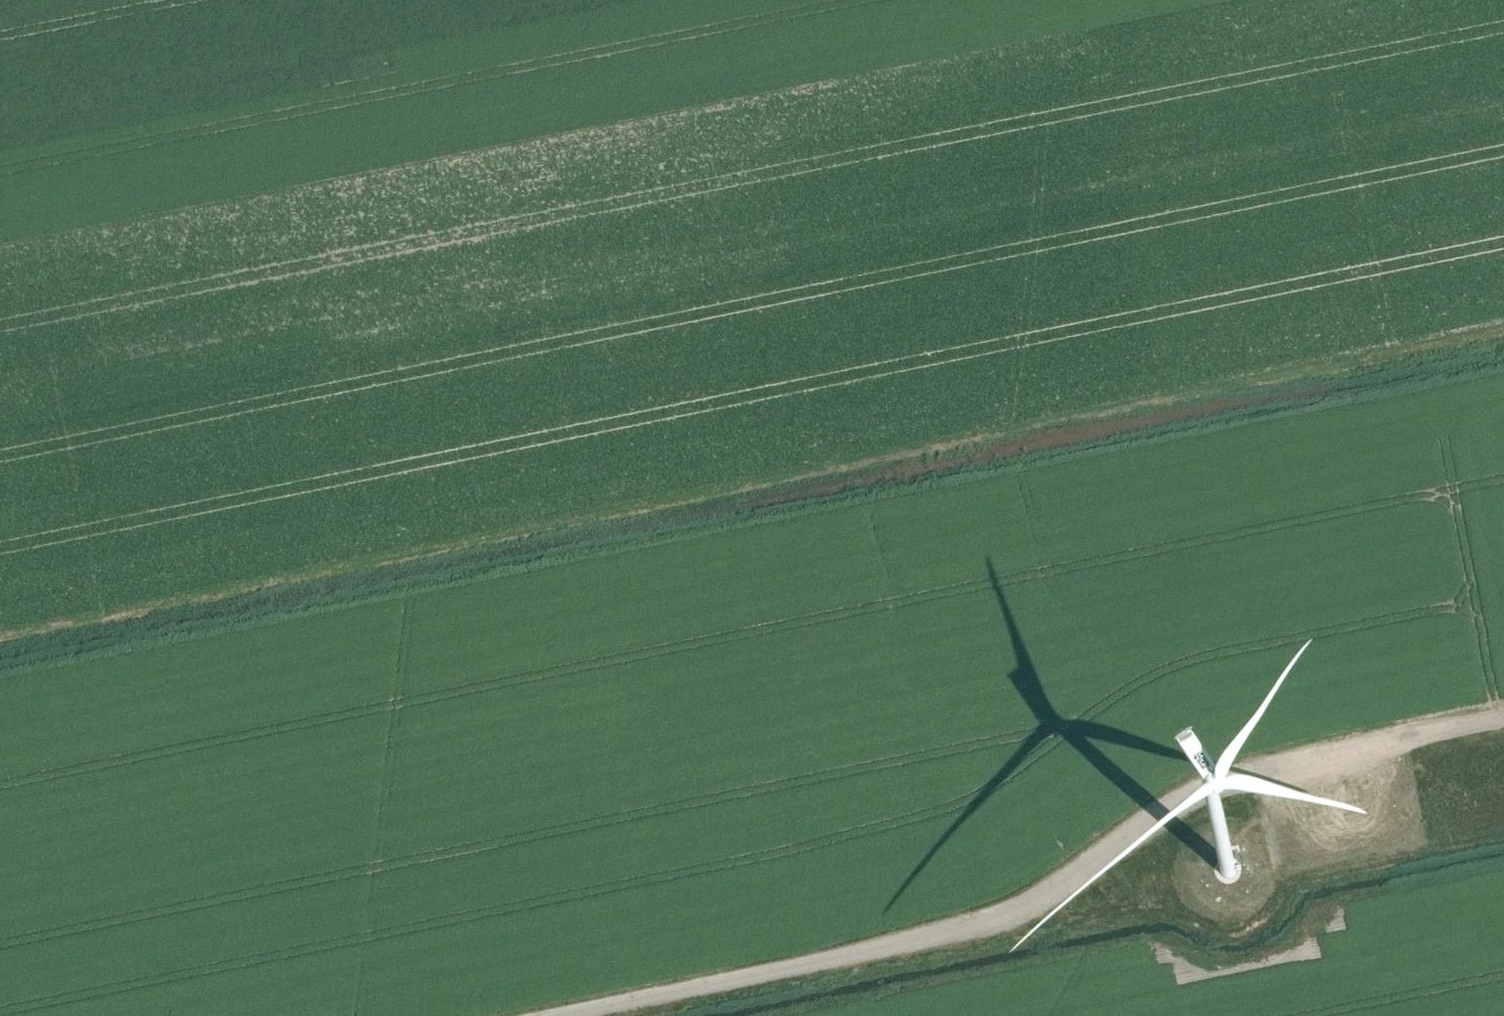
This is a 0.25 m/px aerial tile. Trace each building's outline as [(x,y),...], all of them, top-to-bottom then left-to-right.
[(1237,874),(1237,873),(1237,872),(1237,871),(1237,870),(1236,870),(1236,869),(1236,868),(1235,868),(1235,867),(1234,867),(1234,866),(1233,866),(1232,866),(1232,865),(1231,865),(1230,865),(1229,865),(1228,865),(1227,865),(1226,865),(1226,866),(1225,866),(1224,866),(1224,867),(1223,867),(1223,868),(1222,868),(1222,869),(1222,870),(1221,871),(1221,872),(1221,873),(1221,874),(1221,875),(1222,876),(1222,877),(1222,878),(1223,878),(1223,879),(1224,879),(1224,880),(1225,880),(1226,880),(1226,881),(1227,881),(1228,881),(1229,881),(1230,881),(1231,881),(1232,881),(1232,880),(1233,880),(1234,880),(1234,879),(1235,879),(1235,878),(1236,878),(1236,877),(1236,876),(1237,876),(1237,875),(1237,874)]
